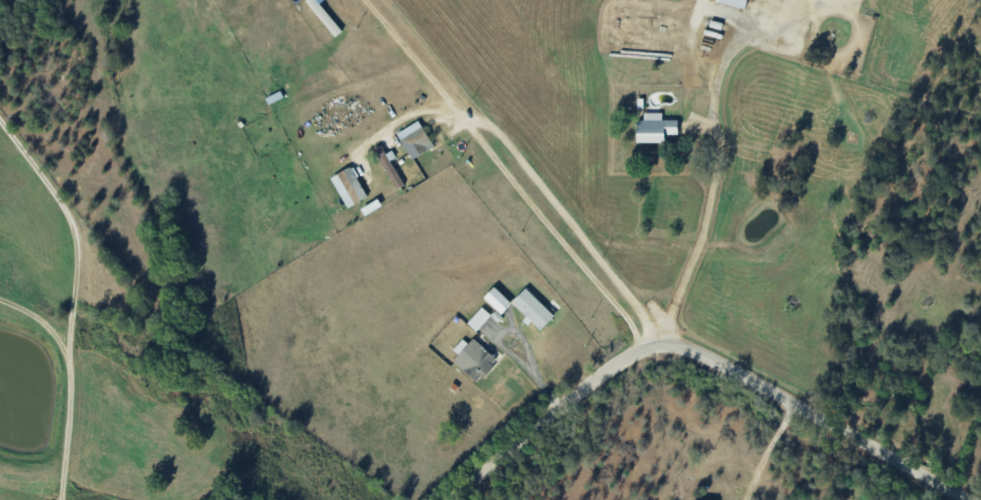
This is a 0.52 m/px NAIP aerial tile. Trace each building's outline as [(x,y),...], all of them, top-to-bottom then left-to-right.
[(335,37),(344,29),(317,0),(309,0),(305,3),(335,37)] [(746,0),(716,0),(716,1),(744,9),(746,0)] [(677,120),(662,120),(662,112),(644,112),(644,119),(636,120),(636,142),(663,141),(663,135),(677,134),(677,120)] [(409,158),(432,147),(420,121),(397,131),(409,158)] [(404,184),(383,150),(376,154),(396,188),(404,184)] [(366,198),(353,166),(331,176),(345,207),(366,198)] [(483,297),(501,314),(511,303),(493,286),(483,297)] [(554,315),(524,288),(510,303),(529,320),(530,320),(540,330),(554,315)] [(476,331),(490,315),(481,307),(467,323),(476,331)] [(452,361),(476,383),(497,360),(473,338),(467,344),(462,339),(453,349),(458,354),(452,361)]
